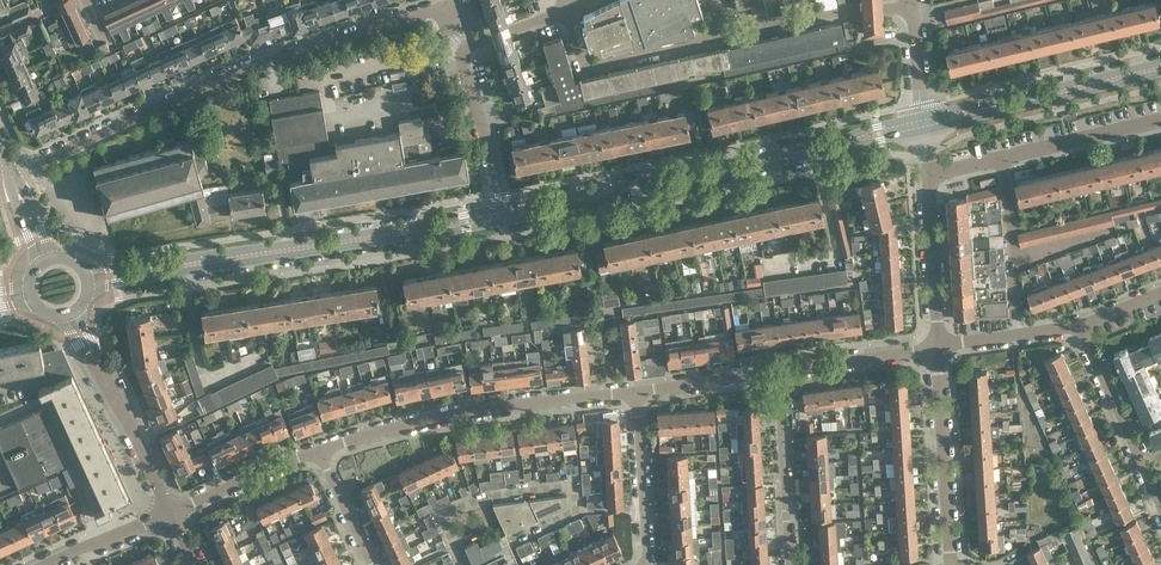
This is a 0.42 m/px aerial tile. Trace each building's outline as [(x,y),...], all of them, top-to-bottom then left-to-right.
[(8,11),(8,10),(11,8),(8,1),(5,3),(3,0),(0,0),(0,14),(8,11)] [(29,4),(28,0),(24,0),(17,3),(19,8),(29,4)] [(60,23),(81,13),(75,0),(69,0),(53,7),(54,10),(55,11),(58,19),(49,24),(50,28),(60,23)] [(136,0),(130,0),(125,3),(134,23),(145,18),(136,0)] [(149,0),(136,0),(145,18),(155,13),(149,0)] [(162,0),(149,0),(155,13),(162,10),(167,19),(171,18),(163,2),(162,0)] [(175,0),(162,0),(163,2),(171,18),(174,16),(170,6),(176,3),(175,0)] [(189,9),(192,8),(189,0),(184,0),(189,9)] [(301,7),(299,0),(285,4),(288,13),(293,29),(293,31),(308,26),(308,24),(302,6),(301,7)] [(302,6),(308,24),(321,20),(316,4),(315,0),(313,0),(301,4),(302,6)] [(317,3),(316,4),(321,20),(335,16),(330,0),(328,0),(317,3)] [(345,0),(330,0),(335,16),(348,11),(345,0)] [(360,0),(345,0),(348,11),(362,7),(360,0)] [(506,1),(501,3),(501,0),(483,0),(487,13),(508,7),(506,1)] [(590,14),(584,15),(586,20),(581,21),(590,46),(599,43),(602,52),(695,32),(690,17),(702,13),(698,0),(618,0),(590,14)] [(737,9),(751,6),(753,16),(781,9),(779,0),(781,0),(735,0),(737,9)] [(994,6),(995,6),(993,0),(987,0),(978,2),(980,9),(981,9),(987,8),(994,6)] [(864,34),(883,33),(882,10),(881,1),(862,3),(862,12),(864,34)] [(974,11),(980,9),(978,2),(945,10),(947,17),(953,16),(960,14),(967,12),(974,11)] [(1135,7),(1139,26),(1160,21),(1156,2),(1135,7)] [(134,23),(125,3),(114,8),(121,22),(128,37),(131,36),(127,26),(134,23)] [(19,8),(9,13),(12,20),(33,12),(29,4),(19,8)] [(505,14),(510,13),(508,7),(487,13),(491,27),(507,22),(505,14)] [(1135,7),(1114,12),(1119,31),(1139,26),(1135,7)] [(121,22),(114,8),(103,13),(112,32),(119,29),(124,39),(128,37),(121,22)] [(266,13),(273,35),(293,29),(288,13),(281,15),(279,9),(266,13)] [(273,35),(266,13),(254,17),(253,12),(244,15),(247,26),(244,27),(247,36),(250,35),(252,42),(273,35)] [(1119,31),(1114,12),(1094,17),(1098,36),(1119,31)] [(81,13),(60,23),(65,33),(86,24),(81,13)] [(189,18),(192,25),(197,23),(193,16),(189,18)] [(222,23),(231,44),(245,37),(247,36),(244,27),(241,28),(236,17),(222,23)] [(1094,17),(1073,22),(1077,41),(1098,36),(1094,17)] [(187,27),(192,25),(189,18),(184,20),(187,27)] [(147,23),(151,31),(157,28),(153,20),(147,23)] [(853,37),(849,21),(840,24),(840,22),(728,47),(721,49),(574,80),(561,36),(542,42),(549,64),(554,83),(560,102),(564,101),(569,100),(574,99),(578,97),(583,96),(588,95),(592,94),(597,93),(602,92),(606,91),(611,90),(616,89),(620,88),(625,87),(630,86),(634,85),(639,84),(643,83),(648,82),(653,81),(657,80),(662,79),(667,78),(723,66),(728,65),(732,64),(737,63),(742,62),(747,61),(751,60),(756,59),(761,58),(765,57),(770,56),(775,55),(780,53),(784,52),(789,51),(793,50),(798,49),(802,48),(807,47),(812,46),(817,45),(822,44),(826,43),(831,42),(836,41),(838,40),(853,37)] [(1073,22),(1052,27),(1057,46),(1077,41),(1073,22)] [(145,34),(151,31),(147,23),(141,26),(145,34)] [(218,50),(231,44),(222,23),(209,29),(210,30),(218,50)] [(32,31),(28,24),(15,30),(18,37),(32,31)] [(91,35),(86,24),(65,33),(70,44),(91,35)] [(163,30),(166,37),(171,34),(168,27),(163,30)] [(1057,46),(1052,27),(1032,32),(1036,51),(1057,46)] [(161,39),(166,37),(163,30),(158,32),(161,39)] [(205,56),(218,50),(210,30),(197,36),(205,56)] [(53,39),(59,37),(56,31),(50,34),(53,39)] [(1009,37),(1007,31),(995,34),(996,40),(991,42),(995,60),(1016,56),(1011,37),(1009,37)] [(1032,32),(1011,37),(1016,56),(1036,51),(1032,32)] [(136,39),(139,46),(144,43),(141,36),(136,39)] [(193,62),(205,56),(197,36),(184,42),(193,62)] [(59,37),(53,39),(56,45),(62,43),(59,37)] [(82,53),(96,47),(92,38),(78,44),(82,53)] [(126,52),(134,48),(139,46),(136,39),(136,38),(122,44),(126,52)] [(838,50),(852,48),(851,40),(838,40),(836,41),(838,50)] [(22,54),(16,41),(0,48),(6,61),(22,54)] [(101,54),(110,49),(106,41),(97,45),(101,54)] [(193,62),(184,42),(183,41),(170,47),(180,68),(193,62)] [(521,54),(519,47),(515,49),(513,41),(497,46),(501,60),(517,55),(521,54)] [(991,42),(970,47),(975,65),(995,60),(991,42)] [(167,73),(180,68),(170,47),(157,52),(160,59),(167,73)] [(975,65),(970,47),(949,52),(953,70),(975,65)] [(111,53),(115,60),(120,58),(116,51),(111,53)] [(110,63),(115,60),(111,53),(106,56),(110,63)] [(22,54),(6,61),(11,74),(28,67),(22,54)] [(522,69),(519,60),(517,55),(501,60),(505,74),(522,69)] [(141,85),(154,79),(147,65),(148,64),(146,59),(132,66),(141,85)] [(148,64),(147,65),(154,79),(167,73),(160,59),(148,64)] [(85,66),(88,73),(94,70),(90,63),(85,66)] [(533,65),(522,69),(505,74),(509,87),(537,78),(533,65)] [(84,75),(88,73),(85,66),(72,72),(73,75),(82,71),(84,75)] [(128,91),(141,85),(132,66),(119,72),(128,91)] [(879,66),(857,71),(862,95),(884,90),(879,66)] [(33,80),(28,67),(11,74),(17,88),(20,87),(24,97),(40,90),(35,79),(33,80)] [(54,73),(49,68),(43,74),(48,80),(54,73)] [(404,70),(390,72),(391,78),(405,76),(404,70)] [(857,71),(836,76),(841,100),(862,95),(857,71)] [(108,82),(115,97),(128,91),(119,72),(107,78),(109,82),(108,82)] [(58,78),(62,85),(67,82),(63,75),(58,78)] [(841,100),(836,76),(815,81),(820,105),(841,100)] [(57,87),(62,85),(58,78),(54,80),(57,87)] [(406,81),(392,83),(393,90),(407,88),(406,81)] [(527,88),(531,86),(529,81),(509,87),(514,101),(530,96),(527,88)] [(820,105),(815,81),(793,86),(798,110),(820,105)] [(102,103),(115,97),(108,82),(96,88),(95,88),(102,103)] [(89,109),(102,103),(95,88),(96,88),(94,83),(80,90),(81,93),(89,109)] [(555,103),(560,102),(554,83),(542,86),(541,88),(546,105),(555,103)] [(793,86),(772,91),(777,115),(798,110),(793,86)] [(43,97),(40,90),(24,97),(27,103),(43,97)] [(320,90),(302,93),(269,99),(272,115),(271,115),(280,160),(289,159),(290,160),(309,157),(331,153),(330,147),(328,136),(323,106),(322,106),(320,90)] [(772,91),(751,96),(756,119),(777,115),(772,91)] [(81,93),(69,98),(68,98),(76,115),(75,116),(75,118),(90,111),(89,109),(81,93)] [(69,98),(68,96),(54,102),(56,106),(63,121),(75,116),(76,115),(68,98),(69,98)] [(751,96),(729,101),(735,124),(756,119),(751,96)] [(735,124),(729,101),(707,106),(712,130),(735,124)] [(63,121),(56,106),(43,112),(50,127),(63,121)] [(43,112),(30,118),(26,120),(25,123),(27,127),(30,128),(33,127),(37,133),(50,127),(43,112)] [(685,112),(663,117),(668,139),(690,135),(685,112)] [(309,157),(290,160),(290,161),(288,161),(291,178),(293,177),(293,180),(290,180),(295,208),(470,178),(469,169),(471,169),(470,166),(468,166),(465,150),(453,152),(450,146),(442,147),(442,154),(433,156),(432,151),(434,151),(431,135),(430,136),(431,137),(426,138),(422,116),(399,120),(401,132),(400,132),(402,143),(399,143),(401,157),(403,156),(404,161),(343,171),(314,176),(311,167),(309,157)] [(663,117),(642,121),(646,144),(668,139),(663,117)] [(642,121),(620,125),(625,148),(646,144),(642,121)] [(524,134),(533,132),(530,122),(522,123),(524,134)] [(620,125),(599,129),(603,152),(625,148),(620,125)] [(560,161),(582,156),(577,134),(576,126),(562,128),(563,137),(556,138),(560,161)] [(599,129),(577,134),(582,156),(603,152),(599,129)] [(402,143),(400,132),(356,139),(357,142),(339,146),(343,171),(404,161),(403,156),(401,157),(399,143),(402,143)] [(560,161),(556,138),(534,142),(539,165),(560,161)] [(206,221),(203,210),(200,197),(200,196),(197,185),(198,185),(197,181),(201,177),(205,173),(202,162),(190,159),(189,154),(186,144),(171,148),(169,141),(160,143),(162,150),(90,170),(93,180),(93,181),(101,211),(104,222),(109,221),(110,221),(186,200),(193,228),(207,225),(206,221)] [(337,146),(330,147),(331,153),(309,157),(311,167),(314,176),(343,171),(339,146),(338,142),(336,143),(337,146)] [(539,165),(534,142),(512,147),(517,169),(539,165)] [(1159,148),(1160,150),(1156,150),(1142,153),(1146,172),(1160,168),(1160,147),(1159,148)] [(264,155),(267,173),(280,171),(277,152),(264,155)] [(1124,156),(1121,157),(1126,177),(1146,172),(1142,153),(1128,156),(1128,157),(1125,158),(1124,156)] [(1115,159),(1101,163),(1105,182),(1126,177),(1121,157),(1118,158),(1119,159),(1115,160),(1115,159)] [(1083,166),(1080,167),(1085,187),(1105,182),(1101,163),(1086,166),(1087,167),(1083,168),(1083,166)] [(1072,169),(1059,173),(1063,192),(1085,187),(1080,167),(1077,168),(1077,169),(1072,170),(1072,169)] [(1041,176),(1039,177),(1043,197),(1063,192),(1059,173),(1045,176),(1046,177),(1042,178),(1041,176)] [(994,177),(980,180),(982,186),(996,183),(994,177)] [(1043,197),(1039,177),(1036,177),(1036,179),(1032,180),(1032,179),(1018,183),(1022,202),(1043,197)] [(867,206),(886,201),(886,198),(884,198),(883,194),(884,194),(881,180),(862,184),(867,206)] [(968,194),(969,196),(949,198),(950,211),(1002,208),(1001,197),(1002,196),(1000,186),(968,194)] [(266,210),(263,189),(229,194),(228,191),(211,194),(213,205),(203,210),(206,221),(231,213),(232,215),(266,210)] [(831,200),(838,199),(836,191),(829,193),(831,200)] [(797,201),(802,224),(824,219),(819,196),(797,201)] [(838,199),(831,200),(833,208),(840,207),(838,199)] [(797,201),(776,206),(780,229),(802,224),(797,201)] [(886,201),(867,206),(872,227),(874,227),(879,225),(890,222),(887,208),(886,204),(887,204),(886,201)] [(776,206),(754,210),(759,233),(780,229),(776,206)] [(835,216),(841,215),(840,207),(833,208),(835,216)] [(1002,208),(950,211),(951,224),(1003,221),(1002,208)] [(1113,217),(1120,215),(1118,209),(1112,211),(1113,217)] [(733,215),(739,244),(756,240),(754,234),(759,233),(754,210),(733,215)] [(1104,212),(1108,226),(1115,225),(1113,217),(1112,211),(1104,212)] [(1097,214),(1101,228),(1108,226),(1104,212),(1097,214)] [(1148,223),(1160,220),(1159,212),(1146,215),(1148,223)] [(1090,216),(1093,230),(1101,228),(1097,214),(1090,216)] [(718,248),(739,244),(733,215),(711,219),(716,243),(718,248)] [(841,215),(835,216),(837,224),(843,223),(841,215)] [(1083,217),(1086,231),(1093,230),(1090,216),(1083,217)] [(1076,219),(1079,233),(1086,231),(1083,217),(1076,219)] [(1137,217),(1127,220),(1129,227),(1139,225),(1137,217)] [(716,243),(711,219),(690,224),(695,247),(703,246),(703,249),(711,247),(711,244),(716,243)] [(1068,221),(1072,235),(1079,233),(1076,219),(1068,221)] [(896,237),(895,221),(890,222),(879,225),(874,227),(875,231),(879,231),(880,238),(896,237)] [(1003,234),(1003,221),(951,224),(952,237),(1003,234)] [(1061,223),(1065,237),(1072,235),(1068,221),(1061,223)] [(839,232),(845,231),(843,223),(837,224),(839,232)] [(1054,224),(1057,238),(1065,237),(1061,223),(1054,224)] [(690,224),(669,228),(674,252),(695,247),(690,224)] [(1047,226),(1050,240),(1057,238),(1054,224),(1047,226)] [(1040,228),(1043,242),(1050,240),(1047,226),(1040,228)] [(674,252),(669,228),(647,233),(652,256),(674,252)] [(1032,230),(1036,244),(1043,242),(1040,228),(1032,230)] [(1028,245),(1036,244),(1032,230),(1025,231),(1028,245)] [(845,231),(839,232),(841,240),(847,239),(845,231)] [(1021,246),(1028,245),(1025,231),(1018,233),(1021,246)] [(652,256),(647,233),(626,238),(631,261),(652,256)] [(1003,234),(952,237),(953,250),(1004,246),(1003,234)] [(1107,247),(1117,243),(1114,236),(1105,240),(1107,247)] [(897,251),(896,237),(880,238),(874,239),(875,248),(877,248),(878,253),(880,252),(897,251)] [(599,270),(609,268),(609,266),(631,261),(626,238),(604,242),(606,250),(596,251),(599,270)] [(843,248),(849,247),(847,239),(841,240),(843,248)] [(1097,242),(1101,253),(1108,251),(1107,247),(1105,240),(1097,242)] [(1084,247),(1086,255),(1094,252),(1095,255),(1101,253),(1097,242),(1084,247)] [(1004,246),(953,250),(953,263),(1005,259),(1004,246)] [(1143,251),(1149,267),(1160,262),(1160,260),(1156,246),(1143,251)] [(849,247),(843,248),(845,256),(851,255),(849,247)] [(1083,256),(1086,255),(1084,247),(1071,252),(1075,263),(1084,260),(1083,256)] [(577,248),(555,252),(559,275),(581,271),(577,248)] [(1136,271),(1149,267),(1143,251),(1142,248),(1135,250),(1137,254),(1131,256),(1136,271)] [(898,266),(897,251),(880,252),(878,253),(878,260),(881,260),(881,267),(898,266)] [(559,275),(555,252),(533,256),(537,278),(559,275)] [(1062,269),(1075,263),(1071,252),(1058,257),(1061,264),(1062,269)] [(537,278),(533,256),(512,260),(516,282),(537,278)] [(1131,256),(1118,261),(1124,276),(1136,271),(1131,256)] [(1057,266),(1061,264),(1058,257),(1044,262),(1047,271),(1058,267),(1057,266)] [(1111,281),(1124,276),(1118,261),(1117,257),(1110,259),(1112,263),(1105,265),(1111,281)] [(1006,273),(1005,259),(953,263),(954,276),(1006,273)] [(512,260),(490,264),(494,286),(516,282),(512,260)] [(1099,268),(1097,263),(1091,265),(1090,264),(1092,270),(1098,286),(1111,281),(1105,265),(1099,268)] [(490,264),(469,268),(473,290),(494,286),(490,264)] [(1092,270),(1090,264),(1084,267),(1086,273),(1080,275),(1086,291),(1098,286),(1092,270)] [(1041,272),(1038,265),(1028,268),(1031,276),(1041,272)] [(879,282),(882,281),(899,280),(898,266),(881,267),(882,276),(878,276),(879,282)] [(473,290),(469,268),(447,271),(451,294),(473,290)] [(839,269),(841,285),(848,284),(846,268),(839,269)] [(833,286),(841,285),(839,269),(831,270),(833,286)] [(823,272),(826,287),(833,286),(831,270),(823,272)] [(451,294),(447,271),(426,275),(430,298),(451,294)] [(818,288),(826,287),(823,272),(816,273),(818,288)] [(811,290),(818,288),(816,273),(808,274),(811,290)] [(1006,273),(954,276),(955,288),(1007,285),(1006,273)] [(801,275),(803,291),(811,290),(808,274),(801,275)] [(430,298),(426,275),(403,279),(407,302),(430,298)] [(793,276),(795,292),(803,291),(801,275),(793,276)] [(1067,280),(1065,275),(1059,278),(1061,282),(1054,285),(1060,300),(1073,295),(1067,280)] [(1086,291),(1080,275),(1067,280),(1073,295),(1086,291)] [(788,293),(795,292),(793,276),(786,277),(788,293)] [(744,278),(745,287),(759,285),(758,277),(744,278)] [(780,294),(787,293),(788,293),(786,277),(778,278),(780,294)] [(780,294),(778,278),(771,279),(773,295),(780,294)] [(765,296),(773,295),(771,279),(763,280),(764,287),(765,295),(765,296)] [(867,279),(859,280),(860,291),(868,290),(867,279)] [(717,281),(719,290),(726,288),(724,280),(717,281)] [(900,295),(899,280),(882,281),(879,282),(879,289),(883,288),(883,296),(900,295)] [(1047,283),(1040,286),(1047,305),(1060,300),(1054,285),(1048,287),(1047,283)] [(354,289),(357,311),(379,307),(376,285),(354,289)] [(1007,285),(955,288),(956,301),(1008,298),(1007,285)] [(1034,288),(1035,292),(1028,294),(1034,310),(1047,305),(1040,286),(1034,288)] [(661,289),(662,298),(673,297),(671,287),(661,289)] [(855,288),(835,290),(836,299),(849,297),(848,292),(856,291),(855,288)] [(357,311),(354,289),(332,292),(336,314),(357,311)] [(646,290),(637,291),(639,300),(647,298),(646,290)] [(332,292),(311,296),(314,317),(336,314),(332,292)] [(626,304),(636,302),(635,293),(625,295),(626,304)] [(788,297),(787,293),(780,294),(782,307),(794,305),(793,296),(788,297)] [(820,293),(808,294),(809,302),(821,301),(820,293)] [(880,311),(884,310),(901,309),(900,295),(883,296),(884,305),(880,305),(880,311)] [(311,296),(289,299),(292,321),(314,317),(311,296)] [(1008,298),(956,301),(957,319),(1011,315),(1010,306),(1008,306),(1008,298)] [(289,299),(267,302),(271,324),(292,321),(289,299)] [(766,301),(767,308),(774,307),(774,300),(766,301)] [(755,311),(762,310),(761,301),(747,303),(748,312),(755,311)] [(267,302),(246,305),(249,327),(271,324),(267,302)] [(229,338),(243,336),(242,329),(249,327),(246,305),(224,309),(227,331),(229,338)] [(734,355),(728,306),(722,307),(722,306),(714,307),(715,316),(721,315),(724,332),(717,333),(718,339),(721,357),(734,355)] [(850,313),(850,308),(843,309),(844,314),(845,314),(847,332),(862,330),(859,312),(850,313)] [(871,308),(863,309),(866,329),(873,327),(871,308)] [(227,331),(224,309),(202,312),(205,334),(227,331)] [(902,325),(901,309),(884,310),(880,311),(881,312),(882,312),(882,318),(885,317),(885,326),(902,325)] [(688,311),(681,312),(682,320),(682,322),(688,324),(690,323),(688,311)] [(131,341),(155,337),(151,314),(128,318),(131,341)] [(671,322),(669,314),(662,315),(664,330),(672,328),(671,322)] [(844,314),(831,316),(834,334),(847,332),(845,314),(844,314)] [(632,315),(628,316),(625,316),(625,321),(622,321),(624,334),(636,333),(636,334),(644,333),(660,331),(658,317),(633,320),(632,315)] [(780,341),(793,339),(790,322),(790,316),(783,317),(783,323),(777,324),(780,341)] [(834,334),(831,316),(817,318),(820,336),(834,334)] [(804,320),(807,337),(820,336),(817,318),(804,320)] [(807,337),(804,320),(790,322),(793,339),(807,337)] [(573,341),(586,340),(584,327),(572,328),(571,324),(563,325),(565,343),(573,341)] [(780,341),(777,324),(764,325),(766,343),(780,341)] [(766,343),(764,325),(750,327),(753,345),(766,343)] [(753,345),(750,327),(736,329),(739,347),(753,345)] [(542,341),(542,339),(541,328),(537,328),(534,329),(536,341),(541,341),(542,341)] [(512,334),(513,343),(526,341),(525,333),(512,334)] [(636,334),(636,333),(624,334),(625,348),(646,346),(649,345),(648,339),(645,339),(644,333),(636,334)] [(707,359),(721,357),(718,339),(717,333),(705,334),(705,336),(706,343),(705,343),(706,347),(708,349),(709,356),(707,356),(707,359)] [(1150,338),(1152,343),(1142,347),(1148,362),(1159,357),(1159,358),(1160,357),(1160,333),(1150,338)] [(495,345),(502,344),(501,336),(494,337),(495,345)] [(700,341),(692,342),(695,361),(707,359),(707,356),(709,356),(708,349),(706,347),(705,343),(706,343),(705,336),(699,336),(700,341)] [(155,337),(131,341),(135,362),(155,359),(158,359),(155,337)] [(334,338),(318,341),(319,352),(336,350),(334,338)] [(478,339),(479,347),(490,346),(489,338),(478,339)] [(542,341),(541,341),(542,346),(543,346),(551,345),(550,338),(542,339),(542,341)] [(681,363),(695,361),(692,342),(692,338),(679,339),(680,347),(679,347),(680,351),(682,352),(683,360),(681,360),(681,363)] [(465,341),(466,349),(479,347),(478,339),(465,341)] [(680,347),(679,339),(673,340),(674,345),(666,346),(668,364),(681,363),(681,360),(683,360),(682,352),(680,351),(679,347),(680,347)] [(39,340),(0,348),(0,372),(43,363),(39,340)] [(561,350),(562,356),(566,355),(587,353),(586,340),(573,341),(565,343),(564,343),(565,350),(561,350)] [(446,345),(448,353),(462,350),(461,342),(446,345)] [(653,344),(649,345),(646,346),(625,348),(626,361),(639,360),(639,359),(639,353),(662,350),(662,343),(653,344)] [(422,346),(424,357),(436,355),(434,344),(422,346)] [(314,345),(297,348),(299,358),(316,355),(314,345)] [(441,354),(448,353),(446,345),(439,346),(441,354)] [(1148,362),(1142,347),(1130,353),(1127,348),(1115,353),(1124,372),(1144,363),(1145,364),(1148,362)] [(530,382),(543,380),(539,350),(527,352),(527,358),(530,382)] [(62,351),(46,354),(48,365),(41,368),(48,384),(38,389),(46,407),(40,409),(35,398),(0,415),(0,497),(72,464),(97,518),(112,511),(109,505),(128,496),(126,491),(62,351)] [(400,354),(402,362),(408,361),(406,352),(400,354)] [(639,360),(626,361),(628,374),(640,373),(641,376),(665,373),(662,352),(651,353),(651,356),(646,357),(646,358),(639,359),(639,360)] [(566,355),(567,368),(589,366),(587,353),(566,355)] [(1049,366),(1052,372),(1068,366),(1062,353),(1044,361),(1047,367),(1049,366)] [(390,364),(402,362),(400,354),(388,356),(390,364)] [(368,361),(370,369),(386,364),(385,358),(382,357),(368,361)] [(516,360),(519,383),(530,382),(527,358),(516,360)] [(155,359),(135,362),(142,380),(161,373),(155,359)] [(519,383),(516,360),(516,359),(507,360),(507,361),(504,361),(507,384),(519,383)] [(360,372),(370,369),(368,361),(357,364),(359,372),(360,372)] [(504,361),(493,362),(496,386),(507,384),(504,361)] [(450,364),(455,388),(467,386),(462,362),(450,364)] [(496,386),(493,362),(481,363),(481,364),(484,387),(496,386)] [(1155,387),(1145,364),(1144,363),(1124,372),(1134,396),(1155,387)] [(266,367),(272,380),(279,377),(278,376),(274,367),(273,364),(266,367)] [(346,365),(348,374),(354,372),(352,364),(346,365)] [(443,391),(455,388),(450,364),(438,367),(443,391)] [(469,366),(472,388),(484,387),(481,364),(477,364),(478,370),(474,370),(473,365),(469,366)] [(348,374),(346,365),(340,367),(343,378),(349,376),(348,374)] [(553,372),(546,373),(548,387),(556,386),(555,378),(577,376),(577,381),(590,379),(589,366),(567,368),(553,369),(553,372)] [(1055,386),(1073,378),(1068,366),(1052,372),(1055,378),(1051,380),(1054,386),(1055,386)] [(259,371),(265,384),(272,380),(266,367),(259,371)] [(432,393),(443,391),(438,367),(427,369),(432,393)] [(323,370),(325,378),(331,376),(329,368),(323,370)] [(1024,385),(1030,382),(1026,373),(1028,373),(1027,368),(1020,368),(1020,374),(1021,378),(1024,385)] [(420,395),(432,393),(427,369),(424,370),(425,376),(417,378),(420,395)] [(319,380),(325,378),(323,370),(317,372),(319,380)] [(971,386),(989,385),(988,370),(970,372),(971,386)] [(258,387),(265,384),(259,371),(252,374),(258,387)] [(404,374),(409,398),(420,395),(417,378),(416,372),(404,374)] [(161,373),(142,380),(147,394),(166,387),(161,373)] [(293,385),(299,383),(308,380),(306,373),(297,375),(290,377),(293,385)] [(246,377),(252,390),(258,387),(252,374),(246,377)] [(379,401),(391,397),(385,374),(376,377),(373,378),(379,401)] [(397,400),(409,398),(404,374),(398,375),(399,382),(393,383),(397,400)] [(245,393),(252,390),(246,377),(239,380),(245,393)] [(290,377),(284,379),(287,387),(293,385),(290,377)] [(379,401),(373,378),(370,378),(372,384),(363,387),(368,404),(379,401)] [(1064,398),(1079,391),(1073,378),(1055,386),(1057,392),(1060,391),(1064,398)] [(907,393),(906,379),(889,380),(883,381),(884,386),(889,386),(890,394),(907,393)] [(232,383),(238,396),(245,393),(239,380),(232,383)] [(357,407),(368,404),(363,387),(362,381),(351,384),(357,407)] [(869,395),(874,395),(874,387),(876,387),(876,382),(868,383),(869,395)] [(1027,392),(1034,389),(1030,382),(1024,385),(1027,392)] [(231,400),(238,396),(232,383),(225,387),(231,400)] [(350,390),(341,393),(346,410),(357,407),(351,384),(348,385),(350,390)] [(863,403),(863,398),(860,384),(846,386),(848,400),(849,400),(856,399),(857,404),(863,403)] [(990,398),(989,385),(971,386),(972,399),(990,398)] [(848,400),(846,386),(832,388),(834,402),(835,407),(849,405),(849,400),(848,400)] [(171,400),(166,387),(147,394),(152,407),(171,400)] [(218,390),(224,403),(231,400),(225,387),(218,390)] [(1160,398),(1155,387),(1134,396),(1140,408),(1160,398)] [(257,391),(260,398),(266,396),(262,388),(257,391)] [(835,407),(834,402),(832,388),(818,390),(820,404),(821,409),(835,407)] [(196,393),(198,398),(206,394),(204,389),(196,393)] [(328,390),(335,413),(346,410),(341,393),(335,394),(335,391),(332,392),(332,389),(328,390)] [(1029,397),(1037,394),(1034,389),(1027,392),(1029,397)] [(217,406),(224,403),(218,390),(211,393),(214,399),(217,406)] [(335,413),(328,390),(326,391),(328,397),(318,399),(323,416),(335,413)] [(820,404),(818,390),(803,392),(805,406),(814,405),(814,410),(821,409),(820,404)] [(201,405),(214,399),(211,393),(211,391),(206,394),(198,398),(201,404),(201,405)] [(254,401),(260,398),(257,391),(251,394),(254,401)] [(1065,412),(1085,403),(1079,391),(1064,398),(1066,403),(1062,405),(1065,412)] [(891,408),(908,407),(907,393),(890,394),(890,400),(884,401),(884,408),(891,407),(891,408)] [(1037,394),(1029,397),(1032,402),(1038,399),(1039,399),(1037,394)] [(990,398),(972,399),(973,413),(990,412),(990,398)] [(1140,408),(1145,420),(1156,415),(1156,414),(1160,412),(1160,400),(1160,398),(1140,408)] [(217,406),(214,399),(201,405),(201,404),(197,405),(201,414),(204,412),(217,406)] [(233,402),(237,409),(242,407),(238,399),(233,402)] [(1038,399),(1032,402),(1035,409),(1041,406),(1038,399)] [(176,414),(171,400),(152,407),(157,421),(176,414)] [(228,404),(232,411),(237,409),(233,402),(228,404)] [(308,431),(321,426),(313,403),(301,408),(304,415),(302,416),(304,421),(306,421),(308,427),(307,428),(308,431)] [(1075,423),(1090,416),(1085,403),(1065,412),(1068,417),(1071,415),(1075,423)] [(271,407),(264,410),(267,415),(267,414),(268,415),(271,422),(270,423),(272,426),(275,427),(278,433),(275,434),(277,437),(290,431),(280,408),(273,411),(271,407)] [(744,423),(758,422),(757,407),(738,408),(739,414),(743,414),(744,422),(744,423)] [(909,420),(908,407),(891,408),(891,407),(884,408),(883,408),(884,414),(891,414),(892,421),(909,420)] [(297,435),(308,431),(307,428),(308,427),(306,421),(304,421),(302,416),(304,415),(301,408),(289,412),(297,435)] [(218,418),(215,410),(210,413),(213,420),(218,418)] [(716,449),(715,428),(714,410),(699,411),(701,429),(709,429),(710,449),(716,449)] [(699,411),(686,412),(687,430),(701,429),(699,411)] [(672,412),(658,413),(659,432),(673,431),(672,412)] [(686,412),(672,412),(673,431),(687,430),(686,412)] [(991,425),(990,412),(973,413),(974,426),(991,425)] [(206,423),(213,420),(210,413),(203,416),(206,423)] [(256,420),(266,442),(277,437),(275,434),(278,433),(275,427),(272,426),(270,423),(271,422),(268,415),(267,414),(267,415),(256,420)] [(1090,416),(1075,423),(1077,428),(1074,429),(1077,436),(1080,434),(1080,435),(1096,428),(1090,416)] [(836,420),(837,429),(852,428),(852,418),(842,419),(842,420),(836,420)] [(254,447),(266,442),(256,420),(255,420),(255,421),(244,426),(247,433),(246,433),(248,437),(251,437),(254,444),(251,445),(252,447),(254,447)] [(604,435),(619,434),(618,420),(598,421),(599,426),(604,426),(604,435)] [(909,420),(892,421),(892,435),(910,434),(909,420)] [(744,423),(744,422),(736,422),(737,438),(759,436),(758,422),(744,423)] [(559,426),(562,444),(563,450),(577,448),(573,424),(559,426)] [(991,425),(974,426),(974,440),(992,439),(991,425)] [(234,435),(242,452),(254,447),(252,447),(251,445),(254,444),(251,437),(248,437),(246,433),(247,433),(244,426),(239,428),(241,432),(234,435)] [(546,428),(549,446),(562,444),(559,426),(546,428)] [(1150,431),(1156,444),(1160,442),(1160,427),(1150,431)] [(194,437),(201,433),(198,428),(193,430),(193,431),(191,432),(194,437)] [(549,446),(546,428),(533,430),(535,448),(549,446)] [(1096,428),(1080,435),(1086,448),(1101,441),(1096,428)] [(188,439),(186,434),(181,436),(178,429),(161,437),(166,448),(169,447),(170,449),(176,446),(177,443),(181,441),(181,442),(188,439)] [(226,434),(223,429),(218,431),(224,443),(222,444),(224,448),(227,448),(230,455),(228,456),(229,458),(242,452),(234,435),(232,431),(226,434)] [(535,448),(533,430),(519,431),(521,450),(535,448)] [(222,444),(224,443),(218,431),(217,432),(217,433),(212,436),(214,439),(208,442),(209,444),(214,456),(218,463),(229,458),(228,456),(230,455),(227,448),(224,448),(222,444)] [(513,432),(498,434),(501,453),(502,460),(516,458),(515,451),(513,432)] [(201,433),(194,437),(196,442),(203,439),(201,433)] [(501,453),(498,434),(485,436),(488,454),(501,453)] [(605,450),(620,449),(619,434),(604,435),(605,448),(605,450)] [(808,449),(826,448),(825,434),(807,435),(808,449)] [(911,447),(910,434),(892,435),(893,448),(911,447)] [(474,461),(488,459),(488,454),(485,436),(472,438),(474,456),(474,461)] [(738,452),(745,451),(760,450),(759,436),(737,438),(738,452)] [(474,456),(472,438),(457,440),(460,458),(474,456)] [(191,445),(188,439),(181,442),(181,441),(177,443),(176,446),(170,449),(169,447),(166,448),(172,461),(189,453),(186,447),(191,445)] [(993,452),(992,439),(974,440),(975,454),(993,452)] [(1101,441),(1086,448),(1091,459),(1088,460),(1088,461),(1107,453),(1101,441)] [(178,473),(214,456),(209,444),(201,448),(204,454),(192,460),(189,453),(172,461),(178,473)] [(893,448),(894,462),(912,461),(911,447),(893,448)] [(605,450),(605,448),(600,449),(600,455),(605,455),(606,464),(620,463),(620,449),(605,450)] [(826,448),(808,449),(809,463),(827,462),(826,448)] [(437,455),(445,472),(458,466),(450,449),(437,455)] [(739,466),(742,466),(761,465),(760,450),(745,451),(738,452),(739,466)] [(993,452),(975,454),(976,467),(994,466),(993,452)] [(1107,453),(1088,461),(1091,467),(1094,466),(1097,472),(1112,466),(1107,453)] [(435,482),(440,480),(438,475),(445,472),(437,455),(425,461),(433,478),(435,482)] [(581,465),(589,465),(589,456),(581,456),(581,465)] [(669,471),(687,470),(686,456),(668,457),(669,471)] [(433,478),(425,461),(413,467),(420,483),(433,478)] [(912,461),(894,462),(895,476),(913,474),(912,461)] [(828,475),(827,462),(809,463),(809,476),(828,475)] [(572,463),(566,463),(566,474),(572,473),(578,473),(578,465),(572,465),(572,463)] [(602,478),(607,478),(621,477),(621,473),(623,471),(623,467),(620,465),(620,463),(606,464),(601,464),(602,478)] [(1062,472),(1070,469),(1067,464),(1060,467),(1062,472)] [(747,480),(762,479),(761,465),(742,466),(742,480),(747,480)] [(721,475),(729,474),(729,466),(720,467),(721,475)] [(995,480),(994,466),(976,467),(977,481),(995,480)] [(1112,466),(1097,472),(1099,478),(1095,480),(1099,487),(1118,478),(1112,466)] [(409,492),(415,490),(413,487),(420,483),(413,467),(400,473),(407,489),(409,492)] [(709,482),(717,481),(717,475),(716,467),(708,467),(708,475),(709,482)] [(518,473),(518,468),(504,470),(505,482),(519,481),(518,473)] [(1070,469),(1062,472),(1064,477),(1072,474),(1070,469)] [(491,480),(492,488),(506,486),(505,482),(504,470),(490,472),(491,480)] [(669,485),(688,484),(687,470),(669,471),(669,485)] [(399,478),(396,473),(389,476),(392,482),(399,478)] [(913,488),(913,474),(895,476),(896,489),(913,488)] [(829,489),(828,475),(809,476),(810,490),(829,489)] [(607,478),(607,492),(622,491),(621,477),(607,478)] [(1118,478),(1099,487),(1101,491),(1105,490),(1108,497),(1123,490),(1118,478)] [(42,483),(46,490),(52,487),(49,479),(42,483)] [(999,492),(999,479),(995,480),(977,481),(978,494),(995,493),(999,492)] [(486,489),(492,488),(491,480),(479,481),(482,491),(486,489)] [(368,503),(381,497),(378,489),(384,486),(382,481),(362,490),(368,503)] [(313,504),(319,501),(310,482),(297,488),(303,502),(303,501),(310,498),(313,504)] [(474,482),(468,485),(472,492),(477,489),(474,482)] [(39,493),(46,490),(42,483),(36,486),(39,493)] [(688,497),(696,497),(695,483),(688,484),(669,485),(670,498),(688,497)] [(591,493),(591,484),(582,485),(583,493),(591,493)] [(742,500),(763,499),(762,484),(741,486),(742,500)] [(729,485),(721,485),(722,490),(723,501),(729,500),(729,492),(732,491),(732,485),(729,485)] [(460,489),(463,496),(468,493),(465,486),(460,489)] [(303,502),(297,488),(284,494),(290,508),(292,512),(305,505),(303,501),(303,502)] [(914,502),(913,488),(896,489),(897,503),(914,502)] [(1074,497),(1081,493),(1079,488),(1071,492),(1074,497)] [(829,489),(810,490),(811,503),(829,502),(829,489)] [(1123,490),(1108,497),(1111,503),(1106,505),(1109,511),(1113,509),(1114,510),(1129,503),(1123,490)] [(603,492),(604,507),(623,506),(622,491),(607,492),(603,492)] [(13,496),(16,504),(23,500),(20,493),(13,496)] [(996,507),(995,493),(978,494),(979,508),(996,507)] [(1081,493),(1074,497),(1076,502),(1083,498),(1081,493)] [(292,512),(290,508),(284,494),(271,500),(277,514),(285,510),(287,514),(292,512)] [(401,504),(409,500),(406,494),(398,497),(401,504)] [(442,497),(445,504),(451,501),(447,494),(442,497)] [(493,504),(506,534),(539,519),(567,506),(567,495),(530,499),(493,504)] [(10,507),(16,504),(13,496),(6,499),(8,504),(10,507)] [(863,505),(874,504),(874,496),(863,497),(863,505)] [(374,516),(392,508),(389,502),(385,504),(381,497),(368,503),(374,516)] [(440,506),(445,504),(442,497),(437,499),(440,506)] [(688,497),(670,498),(671,512),(689,511),(688,497)] [(1092,498),(1077,505),(1080,510),(1088,506),(1094,503),(1092,498)] [(749,514),(764,513),(763,499),(742,500),(742,514),(749,514)] [(271,521),(270,517),(277,514),(271,500),(257,507),(264,520),(266,524),(271,521)] [(409,500),(401,504),(404,509),(412,505),(409,500)] [(47,532),(61,526),(53,508),(53,507),(51,501),(44,505),(46,511),(38,514),(47,532)] [(68,501),(53,507),(53,508),(61,526),(76,519),(68,501)] [(812,518),(830,517),(837,516),(836,502),(829,502),(811,503),(812,518)] [(897,503),(898,516),(915,515),(914,502),(897,503)] [(1129,503),(1114,510),(1119,522),(1135,515),(1129,503)] [(419,514),(420,516),(425,513),(422,506),(416,509),(417,511),(419,514)] [(996,507),(979,508),(979,521),(997,520),(996,507)] [(249,517),(256,514),(253,508),(246,511),(249,517)] [(392,508),(374,516),(380,529),(393,523),(390,515),(394,513),(392,508)] [(323,510),(310,516),(313,523),(327,517),(323,510)] [(689,511),(671,512),(672,526),(690,524),(689,511)] [(612,513),(604,513),(605,524),(613,523),(612,513)] [(765,528),(764,513),(749,514),(742,514),(743,529),(750,529),(765,528)] [(1084,521),(1092,518),(1090,513),(1082,517),(1084,521)] [(38,514),(33,517),(24,521),(32,539),(47,532),(38,514)] [(431,514),(423,518),(428,528),(421,531),(425,539),(440,533),(431,514)] [(587,515),(591,522),(600,518),(598,514),(587,515)] [(916,529),(915,515),(898,516),(892,516),(892,530),(898,529),(898,530),(916,529)] [(573,521),(578,531),(585,528),(580,518),(573,521)] [(1092,518),(1084,521),(1087,526),(1094,523),(1092,518)] [(297,522),(300,530),(306,527),(302,519),(297,522)] [(217,542),(230,536),(228,530),(233,528),(229,520),(211,528),(217,542)] [(997,520),(979,521),(980,535),(998,534),(997,520)] [(24,521),(9,528),(18,546),(32,539),(24,521)] [(570,534),(571,534),(578,531),(573,521),(566,524),(570,534)] [(836,536),(840,536),(846,536),(845,521),(820,522),(821,537),(836,536)] [(1128,541),(1143,534),(1137,521),(1122,528),(1125,534),(1120,536),(1123,542),(1127,540),(1128,541)] [(295,532),(300,530),(297,522),(291,525),(295,532)] [(397,530),(393,523),(380,529),(386,542),(399,536),(404,533),(401,528),(397,530)] [(566,524),(558,528),(564,540),(572,536),(571,534),(570,534),(566,524)] [(691,537),(690,524),(672,526),(673,539),(691,538),(691,537)] [(1077,526),(1083,538),(1087,536),(1081,524),(1077,526)] [(312,545),(328,538),(322,525),(306,533),(312,545)] [(1063,541),(1064,543),(1068,542),(1078,564),(1090,564),(1094,563),(1083,538),(1077,526),(1060,534),(1063,541)] [(0,532),(0,546),(3,552),(18,546),(9,528),(0,532)] [(765,528),(750,529),(743,529),(744,543),(766,542),(765,528)] [(258,538),(266,535),(263,529),(256,532),(258,538)] [(917,542),(916,529),(898,530),(899,543),(917,542)] [(1063,541),(1060,534),(1058,530),(1043,537),(1038,539),(1041,546),(1029,551),(1035,564),(1047,559),(1053,556),(1049,547),(1063,541)] [(276,531),(270,534),(274,542),(280,539),(276,531)] [(545,534),(549,544),(556,540),(552,531),(545,534)] [(1026,532),(1024,532),(1011,533),(1011,538),(1017,538),(1017,540),(1026,539),(1026,532)] [(392,555),(405,549),(411,546),(404,533),(399,536),(386,542),(392,555)] [(542,547),(549,544),(545,534),(538,538),(542,547)] [(613,534),(599,541),(607,558),(622,551),(613,534)] [(998,534),(980,535),(981,549),(998,548),(998,551),(1005,551),(1004,534),(998,534)] [(1143,534),(1128,541),(1133,553),(1148,546),(1143,534)] [(266,535),(258,538),(264,551),(271,548),(272,547),(266,535)] [(464,548),(472,564),(519,564),(504,535),(476,548),(474,543),(464,548)] [(236,548),(230,536),(217,542),(223,554),(236,548)] [(841,550),(840,536),(836,536),(821,537),(821,551),(836,550),(841,550)] [(674,553),(692,552),(697,551),(696,537),(691,537),(691,538),(673,539),(674,553)] [(317,558),(334,550),(328,538),(312,545),(314,551),(307,555),(310,561),(317,557),(317,558)] [(279,544),(282,550),(283,550),(284,553),(292,550),(287,540),(279,544)] [(446,546),(443,540),(436,544),(439,549),(446,546)] [(591,544),(589,540),(583,543),(585,547),(593,564),(607,558),(599,541),(591,544)] [(521,557),(535,550),(530,541),(516,547),(521,557)] [(571,554),(576,564),(592,564),(593,564),(585,547),(582,542),(576,544),(579,550),(571,554)] [(745,557),(766,556),(766,542),(744,543),(745,557)] [(918,556),(917,542),(899,543),(900,558),(918,556)] [(734,544),(725,544),(726,558),(735,558),(734,544)] [(1098,553),(1106,549),(1104,544),(1096,548),(1098,553)] [(274,562),(282,559),(276,545),(272,547),(271,548),(264,551),(268,559),(272,557),(274,562)] [(242,561),(239,554),(243,552),(241,546),(236,548),(223,554),(228,564),(234,564),(242,561)] [(1154,558),(1148,546),(1133,553),(1136,558),(1131,560),(1133,564),(1138,564),(1139,564),(1154,558)] [(556,561),(559,564),(576,564),(567,548),(553,554),(556,561)] [(405,549),(392,555),(397,564),(406,564),(416,560),(413,554),(409,556),(405,549)] [(1106,549),(1098,553),(1101,558),(1108,554),(1106,549)] [(334,550),(317,558),(321,564),(334,564),(340,562),(334,550)] [(722,550),(713,550),(714,564),(722,564),(722,550)] [(836,550),(821,551),(822,564),(832,564),(837,564),(836,550)] [(444,561),(451,558),(449,552),(442,556),(444,561)] [(692,552),(674,553),(674,564),(698,564),(697,559),(692,560),(692,552)] [(153,553),(139,559),(142,564),(159,564),(153,553)] [(294,556),(287,560),(289,564),(299,564),(294,556)] [(766,556),(745,557),(745,564),(767,564),(766,556)]
